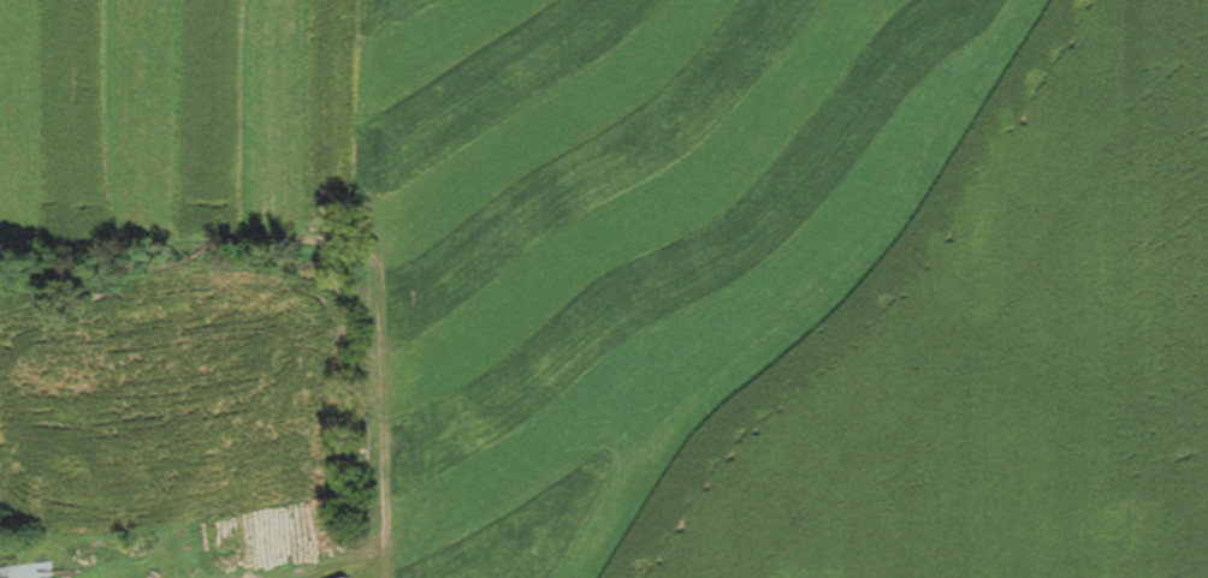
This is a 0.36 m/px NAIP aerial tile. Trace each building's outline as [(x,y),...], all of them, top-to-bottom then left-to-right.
[(47,564),(0,569),(0,577),(49,577),(47,564)]
